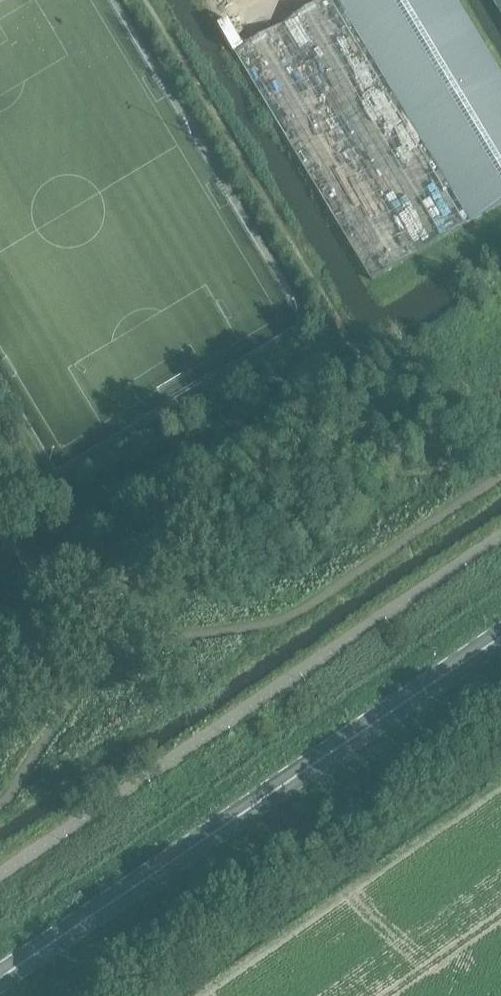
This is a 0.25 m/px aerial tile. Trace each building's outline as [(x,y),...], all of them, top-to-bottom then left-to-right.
[(371,285),(422,254),(270,0),(200,0),(371,285)] [(364,9),(487,215),(500,207),(500,82),(452,0),(379,0),(364,9)]
